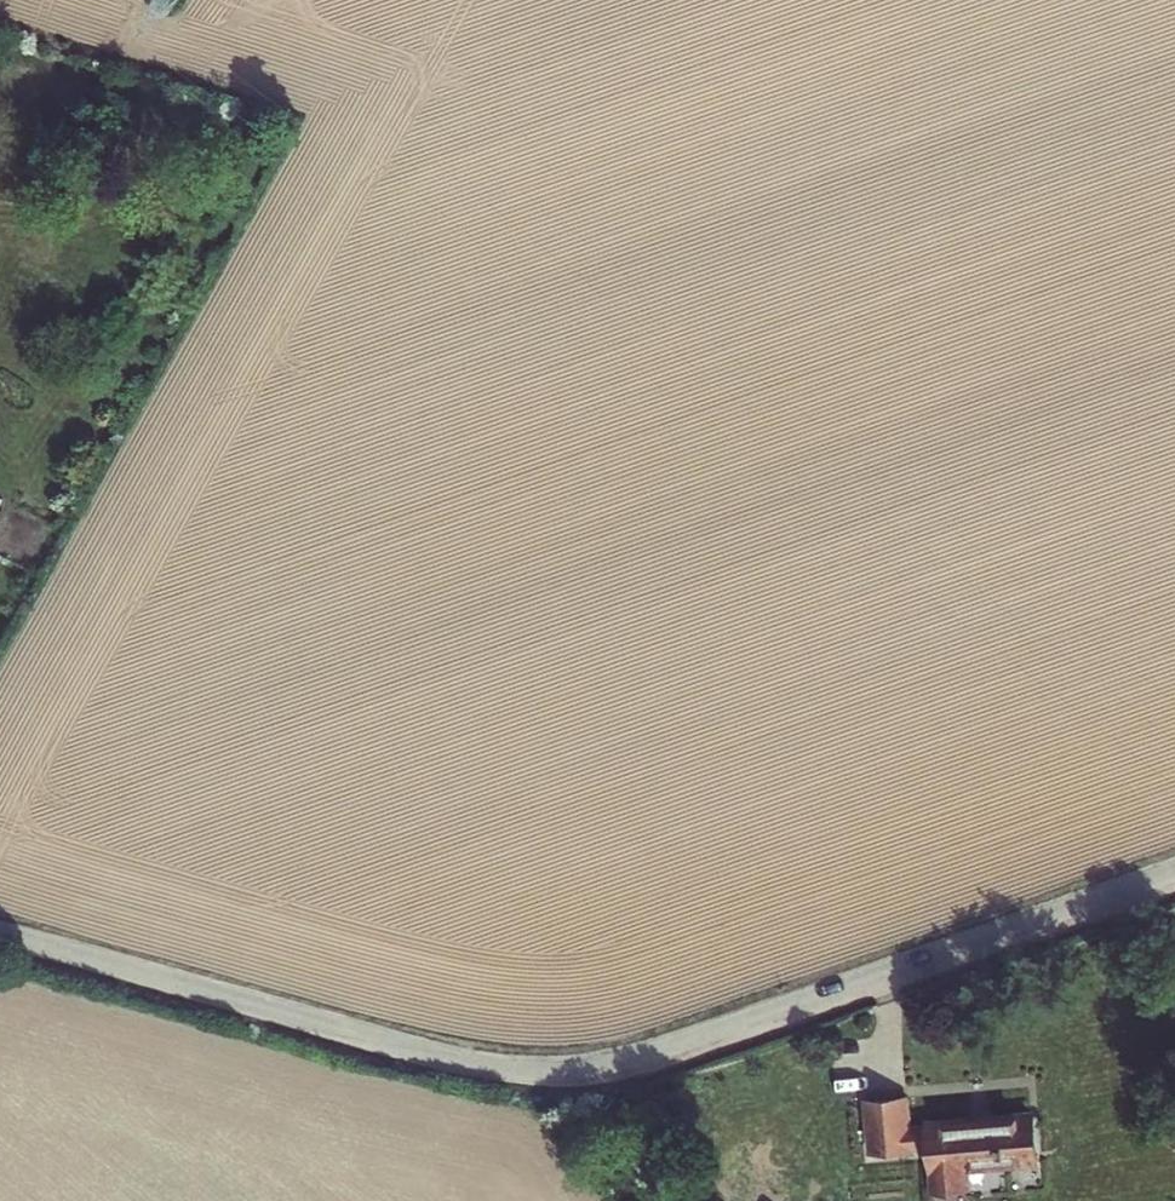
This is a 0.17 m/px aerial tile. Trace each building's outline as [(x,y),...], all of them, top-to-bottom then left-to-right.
[(1023,1162),(1021,1119),(901,1127),(899,1099),(858,1102),(860,1151),(920,1146),(923,1190),(956,1188),(955,1166),(1023,1162)]
